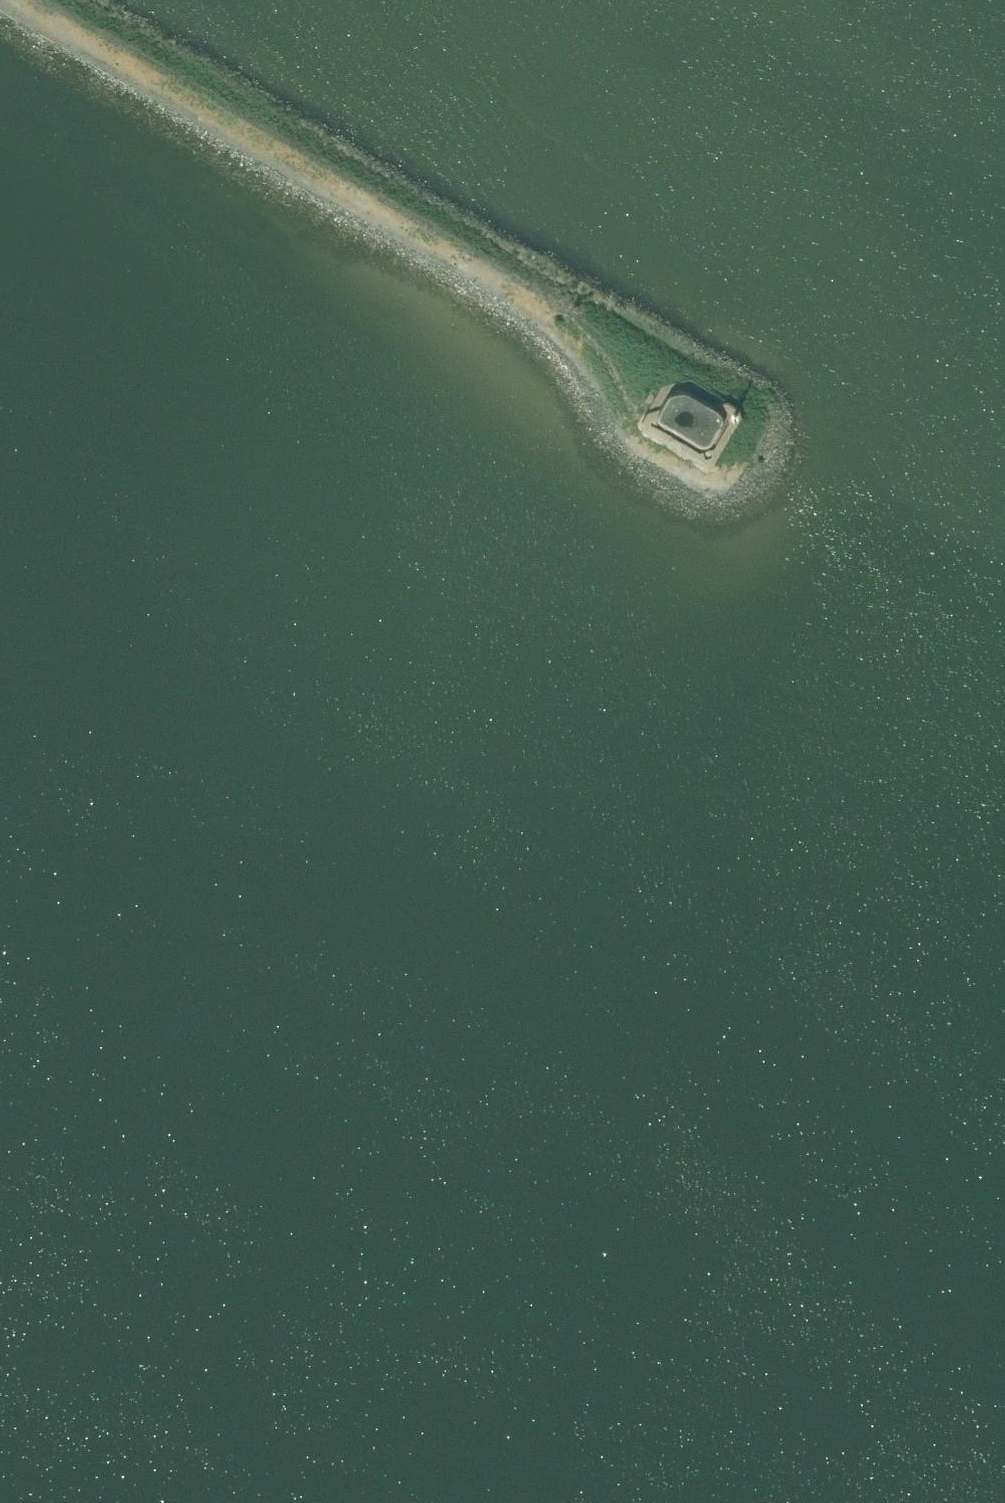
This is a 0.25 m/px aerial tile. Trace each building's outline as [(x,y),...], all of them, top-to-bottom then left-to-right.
[(676,372),(639,433),(712,476),(748,415),(676,372)]
